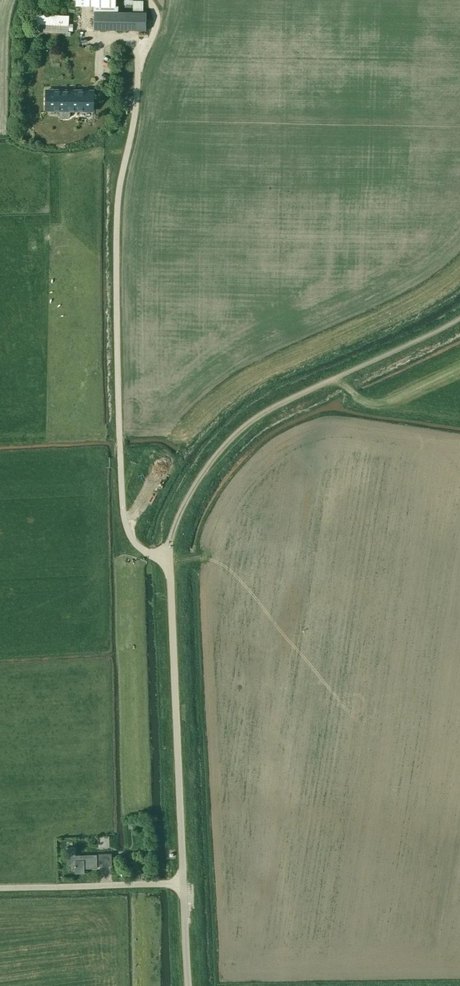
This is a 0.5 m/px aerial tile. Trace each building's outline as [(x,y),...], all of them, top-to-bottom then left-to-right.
[(145,30),(146,12),(93,11),(93,29),(145,30)] [(36,14),(36,24),(68,26),(69,15),(36,14)] [(93,110),(93,91),(46,90),(46,109),(59,110),(59,116),(61,118),(67,118),(69,116),(69,110),(93,110)] [(153,490),(170,462),(160,456),(143,484),(153,490)] [(114,840),(114,835),(109,835),(97,836),(97,846),(109,846),(109,840),(114,840)] [(111,852),(98,853),(98,865),(111,864),(111,852)] [(97,868),(96,854),(68,855),(68,865),(75,865),(75,873),(84,873),(84,868),(97,868)]
